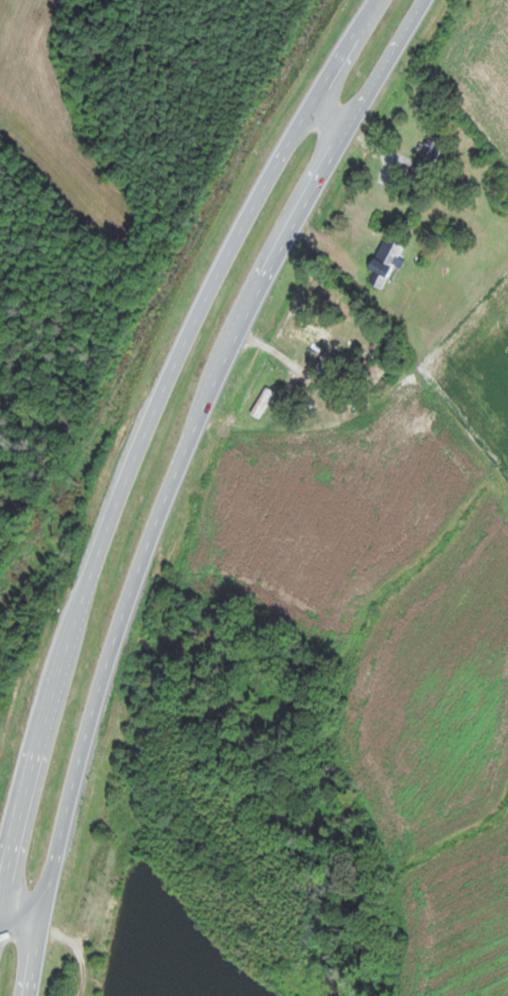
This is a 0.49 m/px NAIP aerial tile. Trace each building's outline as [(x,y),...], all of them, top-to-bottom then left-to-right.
[(415,168),(433,173),(444,137),(427,131),(415,168)] [(394,265),(402,268),(405,260),(400,258),(404,247),(384,239),(366,283),(383,290),(394,265)] [(337,357),(345,363),(357,346),(348,340),(337,357)] [(275,393),(267,388),(251,413),(259,417),(275,393)]
